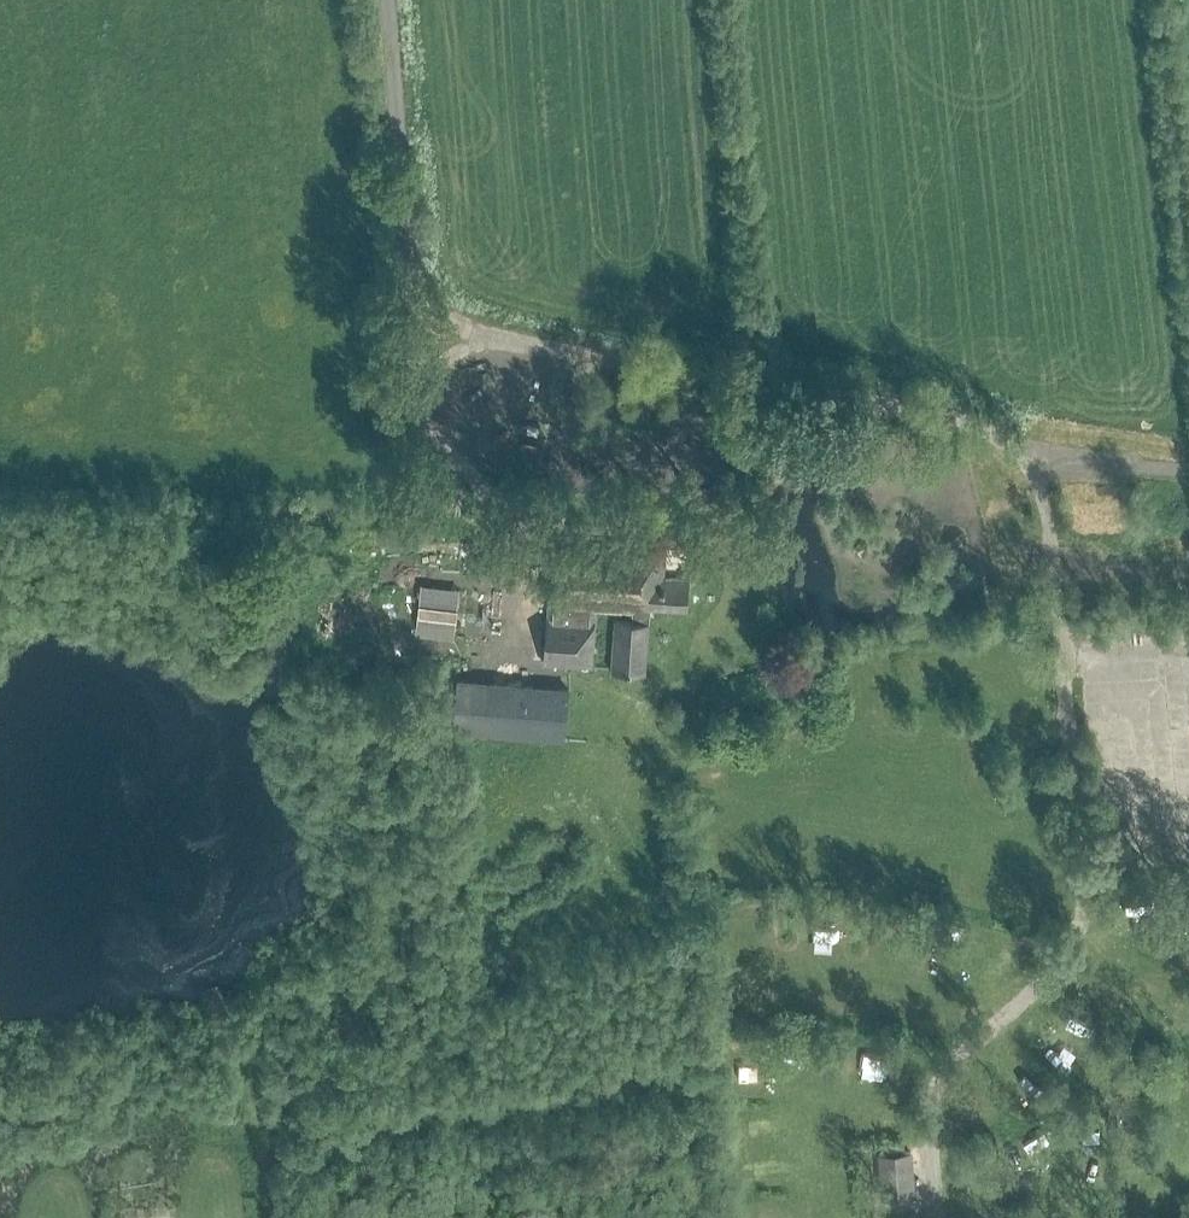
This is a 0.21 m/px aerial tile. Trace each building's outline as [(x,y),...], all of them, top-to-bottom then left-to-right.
[(596,611),(632,613),(631,623),(615,622),(610,673),(644,675),(650,609),(686,612),(688,582),(663,580),(665,548),(552,540),(543,660),(592,663),(595,619),(596,611)] [(455,639),(457,585),(419,583),(417,638),(455,639)] [(456,681),(452,731),(564,741),(568,691),(509,686),(456,681)] [(878,1155),(882,1200),(914,1197),(910,1152),(878,1155)]
